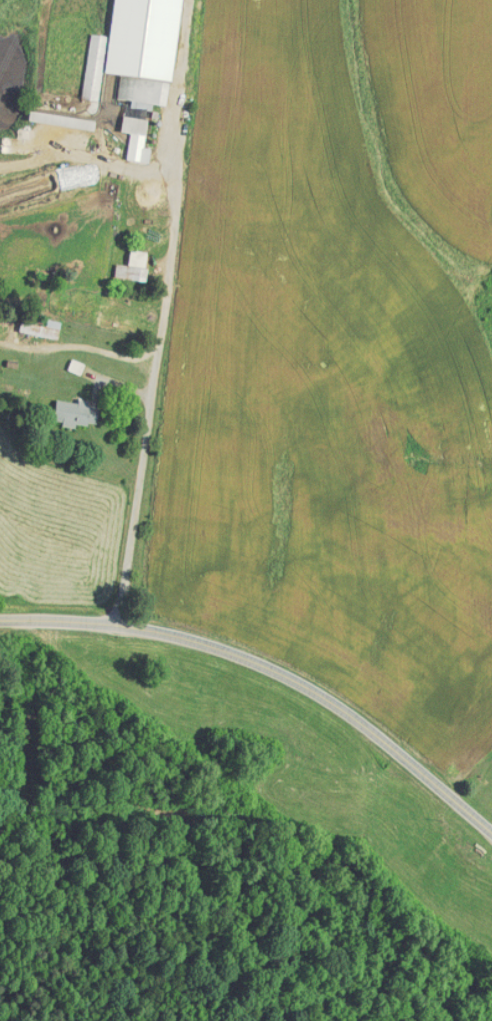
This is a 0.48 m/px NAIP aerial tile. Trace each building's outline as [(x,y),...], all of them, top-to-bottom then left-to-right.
[(105,71),(119,72),(116,98),(131,99),(129,115),(123,114),(121,130),(131,131),(128,158),(149,161),(150,147),(145,146),(150,102),(165,104),(168,79),(172,80),(181,0),(113,0),(105,71)] [(99,99),(106,34),(89,32),(82,97),(99,99)] [(28,119),(94,130),(95,120),(30,109),(28,119)] [(148,252),(130,249),(128,264),(116,263),(114,275),(144,280),(148,252)] [(21,319),(19,330),(57,339),(61,321),(47,318),(46,325),(21,319)] [(84,363),(72,358),(67,369),(80,374),(84,363)] [(96,425),(99,405),(89,403),(89,399),(79,398),(79,402),(56,399),(53,419),(62,420),(61,425),(76,427),(76,422),(96,425)]
